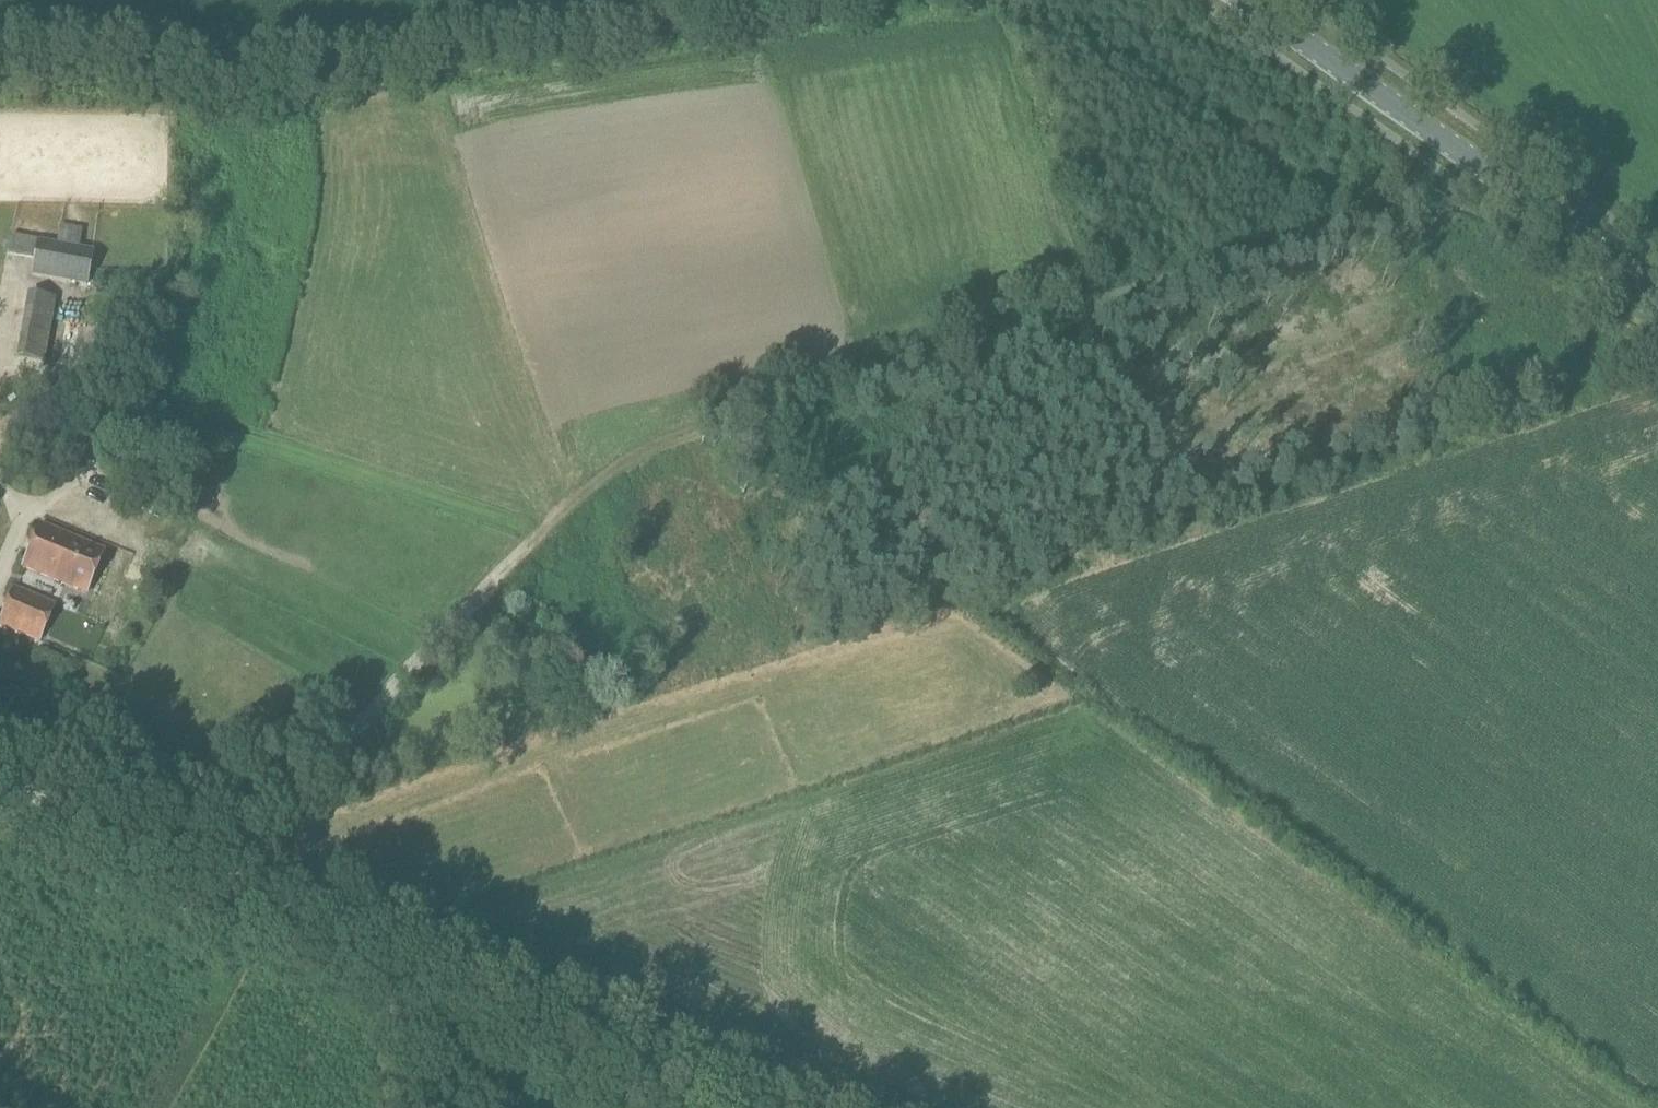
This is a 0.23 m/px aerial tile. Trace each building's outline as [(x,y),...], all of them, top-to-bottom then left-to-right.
[(30,278),(78,287),(89,289),(95,250),(80,248),(83,229),(60,225),(57,243),(10,235),(7,254),(33,258),(30,278)] [(98,301),(31,289),(10,401),(79,414),(98,301)] [(86,594),(104,552),(42,525),(24,567),(86,594)] [(15,586),(0,622),(0,626),(40,643),(56,604),(15,586)]
